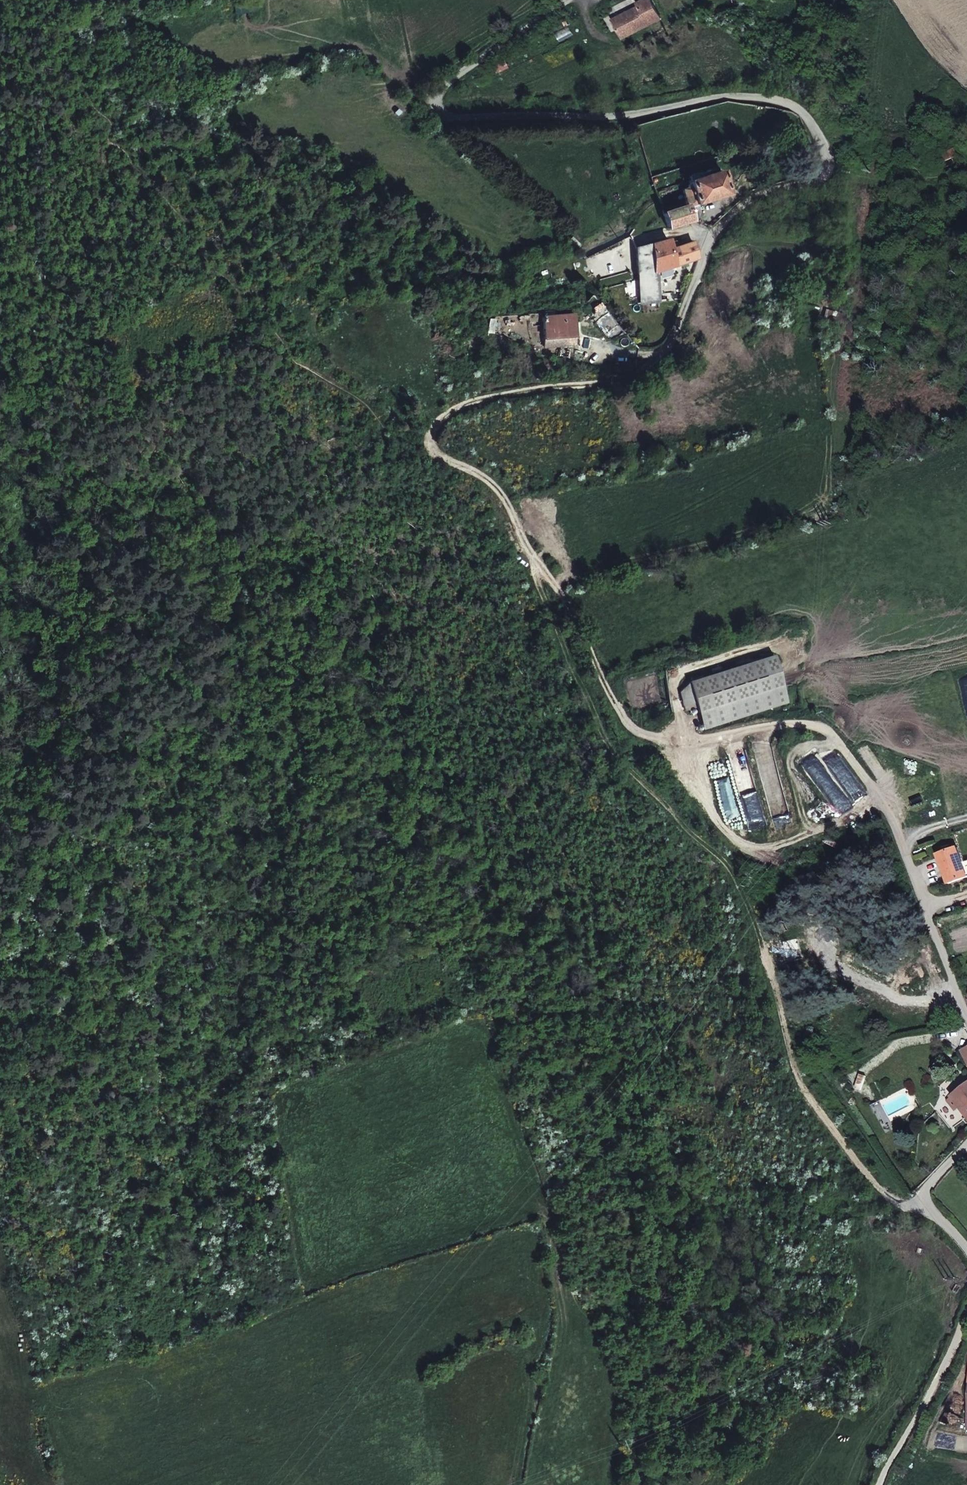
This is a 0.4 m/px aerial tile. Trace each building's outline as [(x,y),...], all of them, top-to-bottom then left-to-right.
[(639,27),(667,15),(662,0),(647,0),(647,1),(618,13),(624,28),(637,22),(639,27)] [(637,22),(624,28),(626,32),(639,27),(637,22)] [(944,154),(960,149),(957,141),(942,145),(944,154)] [(681,187),(686,202),(687,204),(726,189),(717,164),(689,173),(690,178),(687,179),(689,184),(681,187)] [(692,218),(687,204),(686,202),(664,208),(669,225),(692,218)] [(695,239),(671,245),(669,237),(638,245),(641,305),(659,303),(658,266),(700,255),(695,239)] [(571,315),(539,318),(541,347),(573,345),(571,315)] [(705,725),(790,699),(775,651),(690,677),(705,725)] [(963,863),(957,846),(937,854),(949,884),(966,877),(966,862),(963,863)] [(952,1092),(958,1101),(961,1105),(966,1115),(966,1086),(952,1092)] [(954,1105),(958,1101),(952,1092),(947,1096),(954,1105)]
